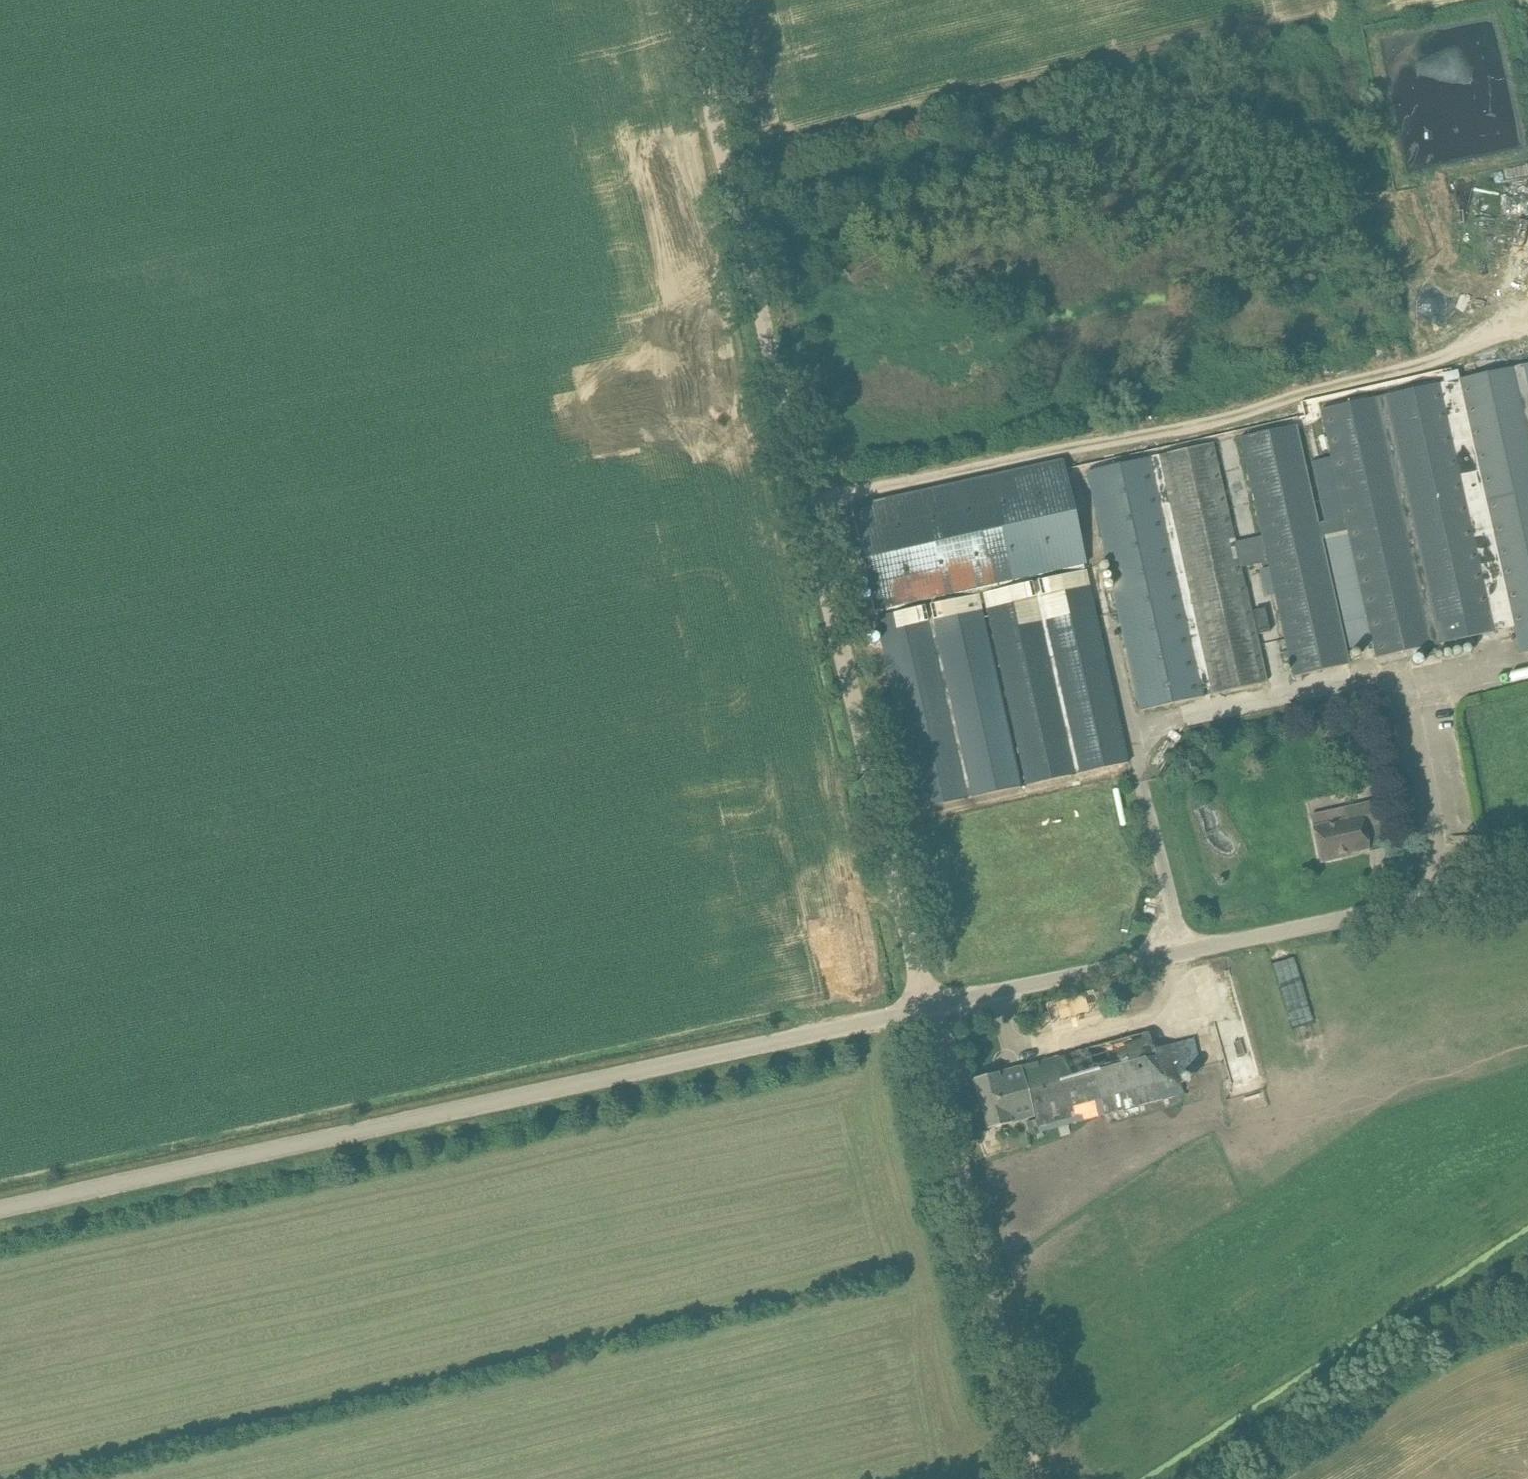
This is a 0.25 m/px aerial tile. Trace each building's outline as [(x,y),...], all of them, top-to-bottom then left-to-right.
[(1441,383),(1496,632),(1513,628),(1518,655),(1527,653),(1527,363),(1459,377),(1441,383)] [(1441,383),(1320,410),(1344,517),(1317,523),(1319,533),(1321,539),(1347,533),(1375,659),(1496,632),(1441,383)] [(1319,533),(1317,523),(1295,425),(1240,438),(1262,536),(1266,556),(1293,677),(1349,664),(1321,539),(1319,533)] [(1213,444),(1139,461),(1193,699),(1203,697),(1202,690),(1211,688),(1212,695),(1266,683),(1240,563),(1266,556),(1262,536),(1235,542),(1213,444)] [(1063,460),(852,507),(875,611),(900,605),(901,611),(923,607),(1086,570),(1084,564),(1086,564),(1063,460)] [(1139,461),(1087,473),(1140,711),(1193,699),(1139,461)] [(1086,570),(985,593),(1026,786),(1129,763),(1086,570)] [(901,611),(876,617),(918,810),(1021,787),(979,595),(923,607),(901,611)] [(1385,825),(1381,805),(1380,801),(1344,809),(1347,820),(1313,828),(1321,862),(1342,858),(1341,855),(1369,849),(1364,829),(1385,825)] [(1193,1038),(1183,1041),(1154,1049),(1150,1032),(973,1079),(986,1130),(1025,1119),(1029,1135),(1184,1094),(1179,1076),(1202,1070),(1199,1059),(1193,1038)]
